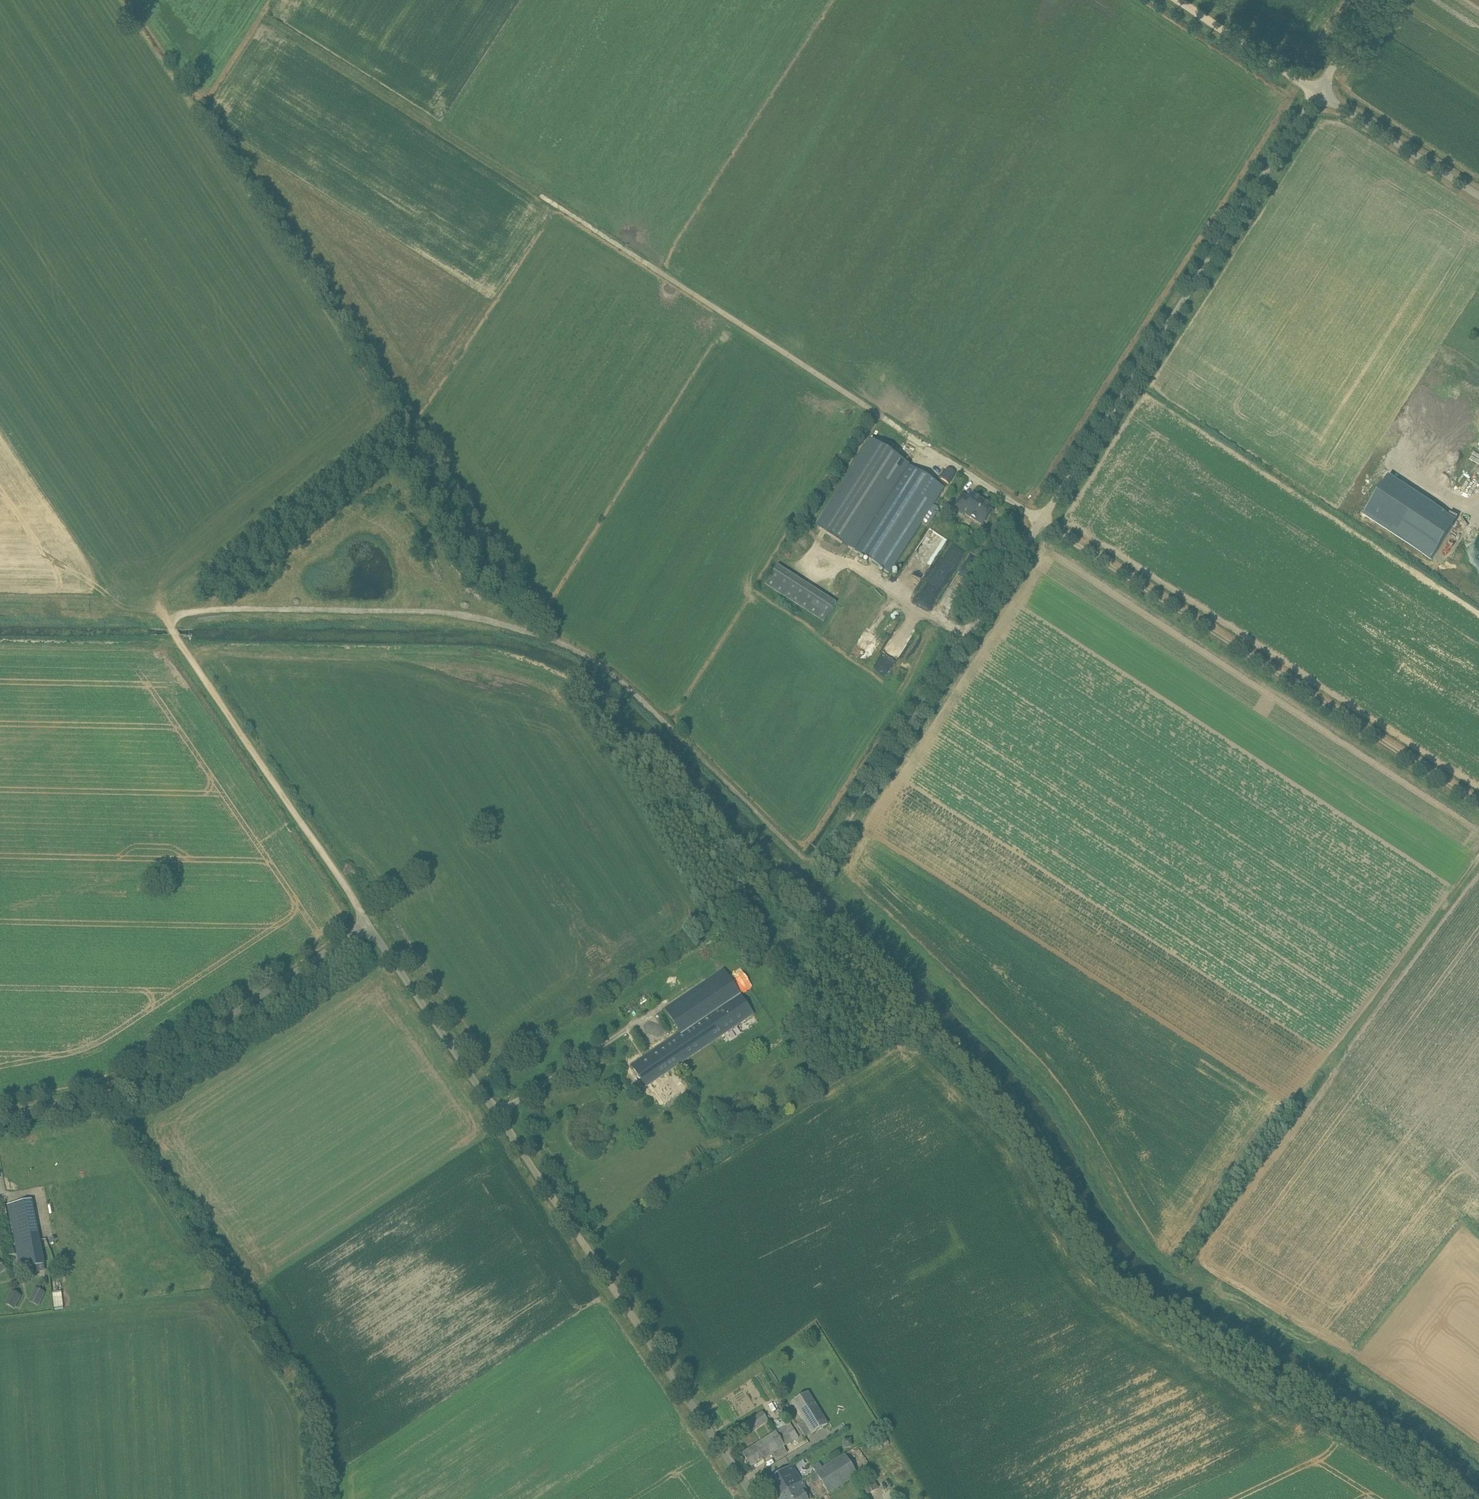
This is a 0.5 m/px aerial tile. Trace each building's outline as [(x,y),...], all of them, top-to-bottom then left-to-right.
[(873,442),(818,528),(853,550),(908,464),(873,442)] [(908,464),(853,550),(889,573),(922,523),(928,526),(939,509),(933,505),(944,488),(936,482),(908,464)] [(949,484),(949,483),(953,477),(955,474),(947,468),(940,478),(949,484)] [(1386,481),(1364,514),(1412,546),(1431,558),(1453,525),(1434,513),(1386,481)] [(993,508),(972,494),(969,499),(961,494),(952,509),(963,516),(965,513),(982,524),(988,515),(990,516),(994,511),(992,509),(993,508)] [(916,590),(947,538),(932,529),(913,560),(911,559),(899,580),(916,590)] [(836,603),(777,566),(765,584),(824,622),(836,603)] [(892,635),(874,664),(887,672),(905,643),(892,635)] [(681,1032),(632,1065),(638,1074),(637,1075),(640,1078),(641,1078),(646,1087),(659,1078),(715,1040),(754,1013),(724,969),(666,1009),(681,1032)] [(662,1039),(669,1034),(656,1015),(649,1020),(662,1039)] [(706,1158),(698,1146),(687,1152),(695,1165),(706,1158)] [(32,1201),(8,1205),(20,1268),(44,1264),(32,1201)] [(35,1288),(29,1301),(38,1306),(44,1293),(35,1288)] [(11,1291),(5,1304),(14,1309),(20,1296),(11,1291)] [(767,1346),(769,1351),(782,1343),(780,1338),(767,1346)] [(735,1368),(738,1373),(750,1365),(747,1360),(735,1368)] [(704,1385),(713,1377),(711,1374),(702,1382),(704,1385)] [(791,1402),(811,1434),(828,1424),(808,1392),(791,1402)] [(768,1420),(763,1412),(741,1426),(746,1434),(768,1420)] [(790,1423),(750,1448),(742,1453),(751,1467),(772,1453),(776,1460),(787,1453),(784,1447),(798,1438),(790,1423)] [(844,1453),(815,1472),(828,1493),(857,1475),(844,1453)] [(792,1465),(767,1480),(776,1497),(802,1481),(792,1465)] [(862,1489),(867,1497),(880,1488),(875,1480),(862,1489)] [(776,1497),(777,1498),(808,1498),(802,1488),(805,1486),(802,1481),(776,1497)]
